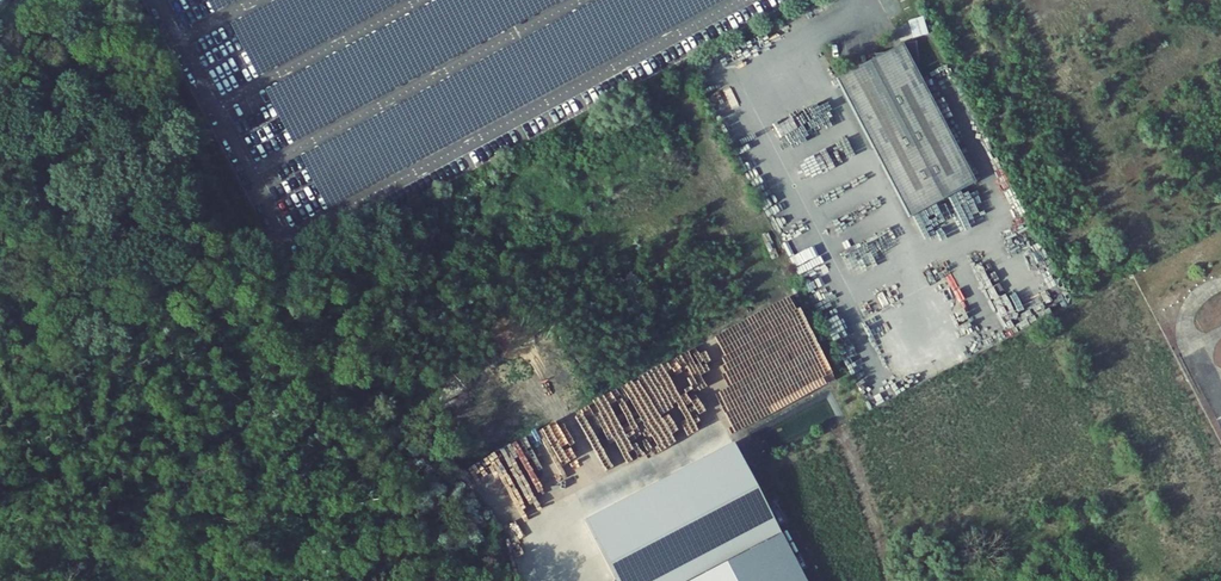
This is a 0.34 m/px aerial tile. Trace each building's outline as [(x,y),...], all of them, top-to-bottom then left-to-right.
[(838,78),(906,217),(974,185),(922,79),(925,78),(916,39),(902,40),(903,48),(866,54),(867,65),(838,78)] [(781,535),(694,580),(805,580),(781,535)]
